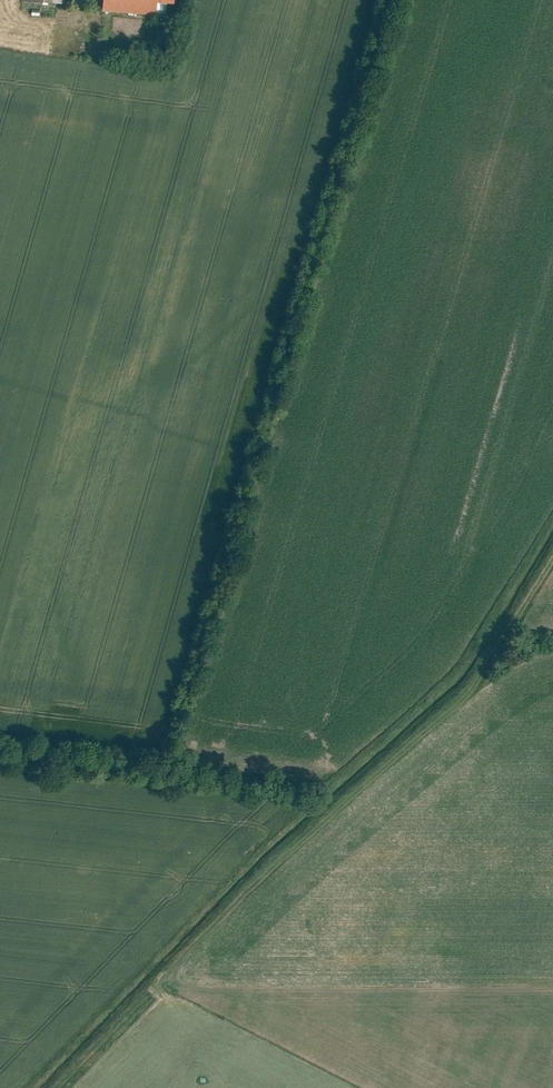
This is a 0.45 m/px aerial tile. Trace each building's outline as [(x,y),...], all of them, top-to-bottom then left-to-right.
[(105,10),(159,14),(160,2),(179,4),(179,0),(105,0),(105,10)]
